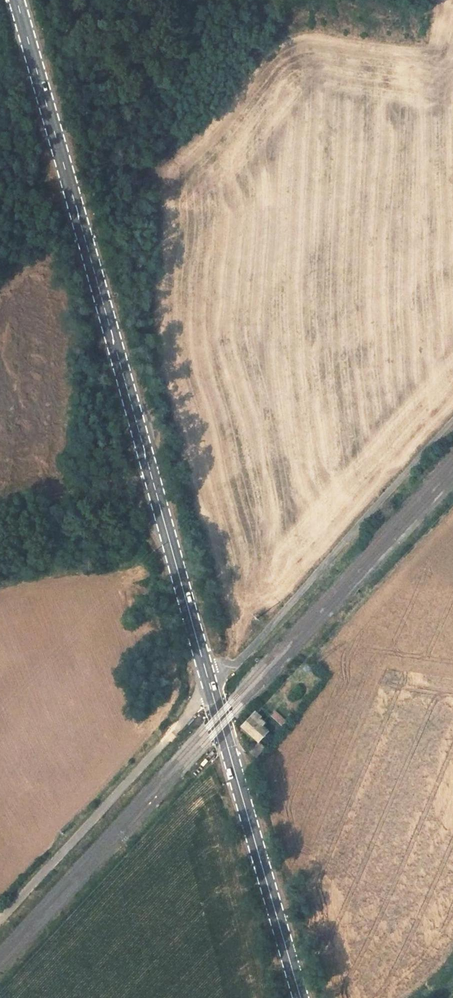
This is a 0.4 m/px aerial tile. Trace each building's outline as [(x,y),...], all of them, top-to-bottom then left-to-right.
[(254,723),(246,732),(262,746),(270,737),(265,733),(268,730),(261,724),(259,727),(254,723)]
